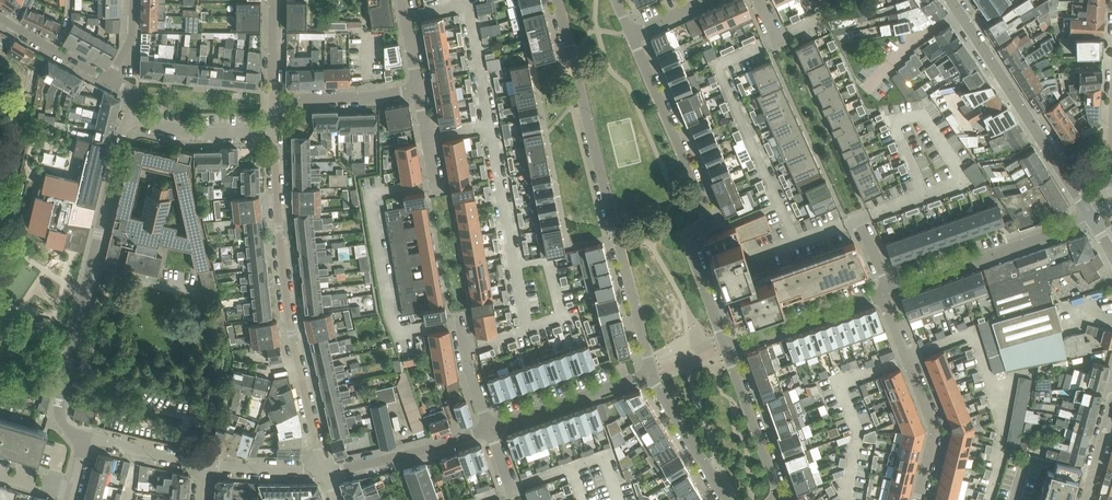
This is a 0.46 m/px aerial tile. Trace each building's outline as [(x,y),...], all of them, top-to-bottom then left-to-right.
[(0,4),(16,15),(24,0),(3,0),(0,4)] [(16,15),(17,16),(21,18),(20,21),(31,26),(35,18),(40,21),(43,15),(29,8),(33,0),(24,0),(16,15)] [(372,30),(373,30),(383,30),(396,30),(391,0),(367,0),(372,30)] [(507,8),(510,19),(517,16),(543,10),(541,0),(533,0),(514,5),(507,8)] [(742,25),(753,20),(744,0),(733,0),(731,1),(742,25)] [(850,15),(855,14),(867,11),(864,0),(845,0),(850,15)] [(888,15),(889,22),(890,22),(899,20),(925,13),(941,2),(939,0),(926,0),(920,4),(912,7),(897,12),(888,15)] [(895,3),(897,9),(911,4),(912,7),(920,4),(926,0),(904,0),(895,3)] [(986,15),(987,15),(1009,0),(976,0),(986,15)] [(1031,0),(1024,0),(1013,7),(999,17),(984,27),(989,35),(1007,24),(1005,20),(1019,12),(1020,13),(1034,5),(1031,0)] [(1032,8),(1037,16),(1049,8),(1048,5),(1047,0),(1044,0),(1032,8)] [(1057,9),(1066,9),(1066,0),(1062,0),(1058,0),(1058,3),(1057,9)] [(98,14),(120,15),(120,2),(98,1),(98,14)] [(287,1),(287,14),(306,14),(306,1),(303,1),(299,1),(295,1),(287,1)] [(731,30),(742,25),(731,1),(720,6),(730,28),(731,30)] [(1071,4),(1071,9),(1104,11),(1104,2),(1086,1),(1086,5),(1071,4)] [(142,2),(142,14),(165,15),(165,3),(142,2)] [(236,2),(236,16),(260,16),(260,2),(236,2)] [(899,20),(890,22),(892,33),(923,28),(932,22),(941,15),(947,11),(941,2),(925,13),(899,20)] [(1057,9),(1058,3),(1048,5),(1049,8),(1050,16),(1057,17),(1057,9)] [(720,6),(709,11),(718,30),(719,33),(730,28),(720,6)] [(1052,24),(1050,16),(1049,8),(1037,16),(1041,21),(1044,19),(1049,26),(1052,24)] [(1086,15),(1086,18),(1086,19),(1103,19),(1104,11),(1071,9),(1071,14),(1086,15)] [(546,21),(543,10),(517,16),(520,28),(546,21)] [(709,11),(698,16),(705,30),(707,35),(718,30),(709,11)] [(165,27),(165,15),(142,14),(141,27),(165,27)] [(306,14),(287,14),(286,28),(306,29),(306,14)] [(850,15),(828,20),(828,21),(831,28),(844,26),(857,22),(855,14),(850,15)] [(60,23),(43,15),(40,21),(35,18),(31,26),(53,37),(60,23)] [(260,16),(236,16),(236,29),(260,30),(260,16)] [(705,30),(698,16),(692,19),(699,33),(705,30)] [(1019,16),(1007,24),(989,35),(994,43),(1017,29),(1015,25),(1022,20),(1019,16)] [(88,17),(88,24),(96,24),(98,25),(99,17),(88,17)] [(423,32),(445,29),(443,17),(421,21),(423,32)] [(1064,17),(1063,30),(1070,30),(1069,33),(1103,35),(1103,19),(1086,19),(1086,18),(1064,17)] [(692,36),(699,33),(692,19),(685,22),(692,36)] [(549,33),(546,21),(520,28),(523,40),(549,33)] [(63,42),(74,49),(85,30),(73,23),(63,42)] [(931,43),(923,48),(927,54),(956,34),(950,25),(928,39),(931,43)] [(844,26),(831,28),(833,32),(836,34),(845,32),(844,26)] [(680,45),(672,28),(650,38),(657,55),(680,45)] [(425,44),(447,40),(445,29),(423,32),(425,44)] [(74,49),(86,55),(96,36),(85,30),(74,49)] [(1044,30),(1035,36),(1037,39),(1046,34),(1044,30)] [(1,51),(5,45),(10,37),(1,31),(0,31),(0,50),(1,51)] [(246,69),(244,86),(258,87),(260,85),(260,32),(250,32),(249,38),(249,45),(247,60),(246,69)] [(148,43),(148,33),(141,33),(141,47),(140,76),(144,76),(151,77),(153,58),(148,58),(150,43),(148,43)] [(549,33),(523,40),(526,51),(552,45),(549,33)] [(956,34),(927,54),(930,60),(944,50),(946,54),(948,53),(962,43),(956,34)] [(997,48),(1002,56),(1030,38),(1027,34),(1020,38),(1018,35),(997,48)] [(86,55),(97,61),(107,42),(96,36),(86,55)] [(1002,56),(1013,73),(1023,66),(1023,67),(1028,64),(1028,63),(1057,45),(1052,36),(1040,44),(1041,46),(1024,56),(1019,49),(1025,46),(1032,42),(1030,38),(1002,56)] [(1103,38),(1103,37),(1088,36),(1075,37),(1075,56),(1102,55),(1102,54),(1102,46),(1102,45),(1102,38),(1103,38)] [(10,37),(5,45),(9,47),(6,53),(28,63),(35,52),(14,39),(10,37)] [(234,68),(232,85),(244,86),(246,69),(247,60),(242,60),(244,38),(237,38),(234,68)] [(814,39),(794,48),(799,59),(819,50),(814,39)] [(447,40),(425,44),(427,56),(449,52),(447,40)] [(107,67),(118,48),(107,42),(97,61),(107,67)] [(198,63),(197,81),(209,82),(210,64),(205,63),(207,44),(200,43),(199,56),(198,63)] [(384,70),(402,67),(398,43),(392,44),(385,45),(384,45),(384,70)] [(940,72),(969,53),(962,43),(948,53),(950,57),(937,66),(934,62),(925,68),(932,78),(940,72)] [(157,59),(153,58),(151,77),(160,77),(160,78),(162,78),(165,44),(161,44),(159,44),(157,59)] [(173,45),(165,44),(162,78),(167,78),(174,79),(176,61),(171,60),(173,45)] [(182,80),(185,80),(189,46),(182,45),(180,61),(176,61),(174,79),(182,80)] [(210,64),(209,82),(211,82),(221,83),(224,47),(224,46),(218,45),(217,57),(214,56),(213,58),(212,64),(210,64)] [(555,56),(552,45),(526,51),(529,63),(555,56)] [(680,45),(657,55),(663,69),(681,62),(686,60),(680,45)] [(196,47),(189,46),(185,80),(190,81),(190,80),(197,81),(199,56),(196,55),(196,47)] [(325,85),(338,85),(337,49),(336,46),(330,47),(330,68),(325,68),(325,85)] [(221,83),(232,85),(234,68),(229,67),(231,47),(224,47),(221,83)] [(707,61),(717,57),(712,47),(702,51),(707,61)] [(287,48),(286,84),(288,87),(298,86),(299,56),(293,56),(293,48),(287,48)] [(337,49),(338,85),(350,85),(350,67),(342,67),(342,49),(337,49)] [(312,86),(325,85),(325,68),(317,68),(317,50),(312,50),(312,56),(312,86)] [(819,51),(819,50),(799,59),(804,70),(824,61),(819,51)] [(429,68),(451,64),(449,52),(427,56),(429,68)] [(909,56),(910,58),(917,67),(917,66),(922,63),(915,52),(909,56)] [(969,53),(940,72),(944,79),(959,69),(961,72),(976,62),(969,53)] [(299,56),(298,86),(312,86),(312,56),(299,56)] [(495,58),(486,59),(488,71),(490,70),(492,70),(501,68),(499,57),(495,58)] [(917,67),(910,58),(905,61),(906,63),(914,75),(921,71),(917,66),(917,67)] [(40,74),(35,101),(40,102),(43,85),(47,78),(51,80),(52,81),(60,66),(59,65),(48,59),(40,74)] [(1030,67),(1028,64),(1023,67),(1023,66),(1013,73),(1017,80),(1033,71),(1036,68),(1047,64),(1050,64),(1049,61),(1048,59),(1034,64),(1030,67)] [(771,60),(750,70),(756,82),(777,72),(771,60)] [(830,71),(826,62),(825,60),(824,61),(804,70),(805,70),(806,70),(810,80),(830,71)] [(681,62),(663,69),(669,84),(687,76),(681,62)] [(963,90),(990,83),(976,62),(961,72),(953,78),(957,84),(958,83),(960,90),(963,90)] [(510,66),(512,80),(531,76),(528,63),(510,66)] [(898,69),(899,71),(906,81),(914,75),(906,63),(898,69)] [(451,64),(429,68),(431,79),(453,75),(451,64)] [(63,87),(71,72),(60,66),(52,82),(48,90),(47,99),(53,100),(54,92),(58,84),(63,87)] [(1035,74),(1033,71),(1017,80),(1022,88),(1038,79),(1043,76),(1053,73),(1053,70),(1052,68),(1039,72),(1035,74)] [(1074,83),(1068,84),(1069,89),(1069,91),(1070,91),(1073,91),(1076,90),(1084,89),(1100,87),(1101,69),(1072,71),(1074,83)] [(814,91),(815,91),(835,82),(830,71),(810,80),(813,85),(811,85),(814,91)] [(906,81),(899,71),(891,77),(892,77),(904,95),(907,100),(920,98),(912,87),(911,88),(906,81)] [(71,72),(63,87),(67,89),(64,107),(69,109),(70,107),(71,103),(73,93),(74,92),(82,78),(71,72)] [(777,72),(756,82),(761,94),(781,85),(782,85),(779,76),(777,72)] [(687,76),(669,84),(676,98),(696,89),(700,87),(694,73),(690,75),(687,76)] [(433,91),(455,87),(453,75),(431,79),(433,91)] [(714,75),(707,77),(710,83),(716,81),(714,75)] [(512,80),(515,93),(533,89),(531,76),(512,80)] [(1022,88),(1028,97),(1047,84),(1056,83),(1055,78),(1045,80),(1040,83),(1038,79),(1022,88)] [(820,102),(840,92),(837,85),(835,82),(815,91),(820,102)] [(990,83),(963,90),(972,103),(994,91),(990,83)] [(1057,89),(1056,83),(1047,84),(1028,97),(1037,112),(1049,104),(1043,95),(1050,90),(1052,90),(1057,98),(1059,93),(1057,89)] [(761,94),(756,96),(763,112),(788,101),(781,85),(761,94)] [(455,87),(433,91),(435,103),(457,99),(455,87)] [(696,89),(676,98),(681,110),(705,100),(700,87),(696,89)] [(1084,89),(1084,101),(1099,102),(1100,87),(1084,89)] [(74,92),(73,99),(100,105),(117,109),(120,99),(104,90),(100,88),(98,97),(86,95),(79,93),(74,92)] [(938,88),(930,93),(930,96),(948,93),(947,88),(940,90),(938,88)] [(536,102),(533,89),(515,93),(517,105),(517,106),(536,102)] [(991,113),(1006,104),(995,90),(994,91),(972,103),(970,104),(968,102),(960,107),(970,122),(980,116),(990,110),(991,113)] [(824,113),(825,112),(845,103),(842,97),(840,92),(820,102),(822,106),(821,107),(824,113)] [(1044,111),(1051,121),(1065,112),(1063,108),(1074,101),(1069,94),(1044,111)] [(435,103),(438,115),(459,111),(457,99),(435,103)] [(688,122),(706,115),(711,113),(705,100),(681,110),(686,123),(688,122)] [(788,101),(763,112),(770,128),(796,117),(788,101)] [(517,106),(517,105),(512,106),(512,108),(515,121),(520,120),(538,116),(536,102),(517,106)] [(401,128),(413,126),(409,103),(397,105),(401,128)] [(850,114),(845,103),(825,112),(830,123),(850,114)] [(990,110),(980,116),(981,119),(983,118),(990,132),(992,131),(1001,128),(1016,119),(1006,104),(991,113),(990,110)] [(114,122),(117,109),(100,105),(98,112),(83,108),(82,114),(114,122)] [(401,128),(397,105),(385,108),(389,131),(401,128)] [(1065,112),(1051,121),(1058,131),(1071,122),(1073,121),(1076,119),(1069,109),(1065,112)] [(82,114),(74,112),(69,111),(68,115),(77,117),(76,119),(80,120),(95,124),(94,129),(112,133),(114,122),(82,114)] [(438,115),(440,126),(461,122),(459,111),(438,115)] [(327,147),(326,112),(313,112),(314,129),(321,128),(321,137),(321,142),(327,147)] [(338,112),(326,112),(327,147),(332,147),(332,137),(331,128),(337,128),(338,128),(338,115),(338,112)] [(952,112),(945,116),(958,135),(966,135),(952,112)] [(363,114),(349,115),(349,124),(351,124),(351,132),(352,132),(352,141),(358,141),(358,131),(364,131),(363,114)] [(376,130),(376,114),(363,114),(364,131),(364,155),(368,155),(370,155),(369,140),(370,140),(370,130),(376,130)] [(834,135),(835,134),(855,125),(850,114),(830,123),(832,128),(831,128),(834,135)] [(1098,115),(1086,114),(1088,120),(1091,126),(1098,122),(1098,115)] [(55,116),(44,115),(44,120),(53,125),(54,120),(55,116)] [(338,128),(337,128),(337,141),(350,141),(350,132),(351,132),(351,124),(349,124),(349,115),(338,115),(338,128)] [(694,136),(712,129),(706,115),(688,122),(694,136)] [(541,131),(538,116),(520,120),(523,134),(541,131)] [(796,117),(770,128),(774,135),(778,144),(803,133),(796,117)] [(1032,146),(1016,119),(1001,128),(992,131),(1008,156),(1018,155),(1032,146)] [(66,123),(54,120),(53,125),(65,131),(66,123)] [(1073,121),(1071,122),(1058,131),(1065,142),(1081,132),(1073,121)] [(835,134),(840,145),(860,136),(855,125),(835,134)] [(1091,126),(1081,132),(1083,137),(1088,134),(1095,130),(1092,125),(1091,126)] [(78,130),(76,137),(77,137),(109,144),(110,141),(110,138),(111,134),(112,133),(94,129),(93,134),(78,130)] [(712,129),(694,136),(700,150),(718,143),(712,129)] [(541,131),(523,134),(525,146),(525,147),(544,143),(541,131)] [(803,133),(778,144),(785,160),(810,149),(809,147),(803,133)] [(844,156),(845,156),(864,146),(860,136),(840,145),(842,149),(841,150),(844,156)] [(35,195),(28,229),(45,233),(46,229),(49,230),(46,243),(63,247),(63,245),(69,246),(71,240),(79,242),(81,235),(87,236),(90,226),(103,170),(106,158),(105,158),(106,153),(107,154),(107,153),(109,144),(77,137),(74,153),(83,155),(78,180),(46,172),(44,179),(42,188),(39,188),(39,187),(37,196),(35,195)] [(292,137),(293,150),(318,150),(318,145),(309,145),(309,137),(293,137),(292,137)] [(444,141),(442,141),(444,154),(465,150),(463,138),(444,141)] [(418,155),(416,143),(395,147),(397,159),(418,155)] [(525,147),(525,146),(520,147),(522,161),(546,156),(544,143),(525,147)] [(718,143),(700,150),(707,165),(724,158),(718,143)] [(192,151),(185,150),(179,148),(177,156),(132,146),(115,216),(114,218),(113,223),(113,224),(103,267),(104,267),(114,270),(120,245),(113,243),(115,235),(137,241),(135,250),(129,249),(124,268),(123,268),(121,276),(157,284),(159,276),(158,276),(162,257),(155,256),(158,242),(190,249),(195,270),(198,270),(209,268),(187,173),(190,162),(194,163),(194,152),(192,152),(192,151)] [(845,156),(849,164),(849,166),(848,166),(848,167),(869,157),(864,146),(845,156)] [(221,178),(221,180),(226,176),(225,166),(229,166),(228,161),(237,160),(237,148),(220,148),(220,151),(221,161),(221,178)] [(1020,162),(1023,166),(1039,156),(1034,148),(1005,166),(1008,170),(1020,162)] [(318,150),(293,150),(293,162),(309,162),(309,154),(326,154),(326,149),(318,150)] [(810,149),(785,160),(792,176),(817,165),(810,149)] [(465,150),(444,154),(446,165),(467,162),(465,150)] [(209,160),(207,160),(207,168),(209,168),(209,178),(221,178),(221,161),(220,151),(209,152),(209,160)] [(194,152),(194,163),(194,169),(201,168),(202,178),(207,178),(207,168),(207,160),(209,160),(209,152),(207,152),(194,152)] [(420,167),(418,155),(397,159),(399,171),(420,167)] [(546,156),(522,161),(525,174),(549,169),(546,156)] [(1023,166),(1011,174),(1014,179),(1026,171),(1028,175),(1044,165),(1039,156),(1023,166)] [(870,158),(869,157),(848,167),(853,178),(873,169),(868,158),(870,158)] [(712,179),(730,172),(724,158),(707,165),(711,177),(712,179)] [(967,175),(978,167),(974,161),(966,167),(963,169),(967,175)] [(309,169),(309,162),(293,162),(293,175),(310,174),(320,173),(319,168),(309,169)] [(365,162),(352,163),(352,170),(357,175),(365,173),(365,162)] [(467,162),(446,165),(448,177),(469,173),(467,162)] [(988,164),(982,165),(990,177),(996,176),(1004,175),(1008,175),(1006,170),(1001,171),(999,171),(992,171),(988,164)] [(817,165),(792,176),(796,184),(797,187),(800,192),(805,190),(825,181),(824,180),(823,176),(817,165)] [(1034,184),(1050,174),(1044,165),(1028,175),(1016,182),(1018,185),(1022,191),(1034,184)] [(226,176),(221,180),(221,181),(258,180),(258,167),(241,168),(242,175),(233,175),(233,176),(226,176)] [(422,179),(420,167),(399,171),(402,183),(422,179)] [(971,180),(982,172),(978,167),(967,175),(971,180)] [(528,188),(552,183),(549,169),(525,174),(528,188)] [(878,178),(873,169),(853,178),(858,189),(878,180),(878,178)] [(715,191),(734,183),(730,172),(712,179),(710,180),(715,191)] [(971,180),(975,185),(986,178),(982,172),(971,180)] [(469,173),(448,177),(450,187),(450,189),(471,185),(471,183),(469,173)] [(310,174),(293,175),(294,188),(319,188),(319,181),(320,181),(320,176),(310,176),(310,174)] [(337,174),(330,174),(330,185),(347,185),(347,174),(343,174),(337,174)] [(258,180),(221,181),(222,186),(242,185),(242,192),(259,192),(258,180)] [(825,181),(805,190),(810,202),(831,192),(825,180),(824,180),(825,181)] [(863,199),(883,190),(878,180),(858,189),(863,199)] [(471,185),(450,189),(451,193),(452,199),(454,199),(474,195),(472,183),(471,183),(471,185)] [(552,183),(528,188),(531,202),(554,197),(552,183)] [(734,183),(715,191),(720,203),(739,194),(734,183)] [(1004,194),(999,185),(996,186),(993,187),(999,195),(1004,194)] [(222,188),(213,188),(213,197),(222,196),(222,188)] [(292,201),(293,201),(293,210),(321,210),(320,188),(319,188),(294,188),(293,188),(293,197),(292,197),(292,201)] [(405,207),(425,203),(425,204),(426,203),(424,192),(403,196),(404,206),(405,207)] [(831,192),(810,202),(815,214),(836,205),(837,204),(831,192)] [(739,194),(720,203),(724,214),(744,205),(739,194)] [(259,195),(243,197),(231,198),(234,220),(243,219),(260,218),(261,218),(261,217),(260,209),(261,208),(261,204),(260,204),(259,195)] [(454,203),(453,203),(455,212),(476,208),(474,195),(454,199),(454,203)] [(533,216),(557,212),(554,197),(531,202),(533,216)] [(426,208),(425,204),(425,203),(405,207),(404,206),(393,208),(388,209),(384,210),(387,223),(401,221),(399,214),(413,212),(414,218),(429,216),(427,207),(426,208)] [(986,208),(992,227),(1004,222),(998,204),(986,208)] [(457,220),(458,224),(479,221),(476,208),(455,212),(456,220),(457,220)] [(992,227),(986,208),(975,212),(981,231),(992,227)] [(312,212),(295,214),(296,226),(333,222),(332,217),(322,218),(321,212),(312,213),(312,212)] [(557,212),(533,216),(536,230),(560,226),(557,212)] [(964,216),(970,234),(981,231),(975,212),(964,216)] [(780,268),(770,272),(769,272),(759,275),(753,278),(751,272),(747,263),(740,242),(772,231),(764,214),(706,238),(734,317),(867,271),(854,242),(813,256),(803,260),(802,260),(792,264),(780,268)] [(401,221),(387,223),(389,236),(430,229),(429,224),(430,224),(429,216),(414,218),(415,225),(402,228),(401,221)] [(952,219),(959,238),(970,234),(964,216),(952,219)] [(244,227),(228,228),(228,234),(262,231),(260,218),(243,219),(244,227)] [(1004,222),(1009,231),(1017,228),(1013,220),(1013,219),(1012,218),(1004,222)] [(959,238),(952,219),(941,223),(948,242),(959,238)] [(479,221),(458,224),(459,229),(458,229),(459,238),(481,234),(479,221)] [(333,222),(296,226),(298,238),(314,236),(313,229),(333,227),(333,222)] [(930,227),(937,246),(948,242),(941,223),(930,227)] [(560,226),(536,230),(539,243),(562,239),(560,226)] [(937,246),(930,227),(919,231),(926,250),(937,246)] [(430,234),(430,229),(389,236),(391,249),(405,247),(404,240),(417,237),(419,244),(433,242),(432,233),(430,234)] [(262,231),(228,234),(229,239),(245,237),(246,244),(263,242),(262,232),(262,231)] [(908,235),(914,254),(926,250),(919,231),(908,235)] [(462,246),(463,250),(483,247),(481,234),(459,238),(461,246),(462,246)] [(1084,235),(1052,246),(1055,254),(1069,250),(1069,253),(1073,252),(1073,250),(1090,245),(1087,236),(1084,234),(1084,235)] [(897,239),(903,258),(914,254),(908,235),(897,239)] [(324,242),(315,243),(314,236),(298,238),(299,251),(316,249),(316,248),(324,247),(324,242)] [(562,239),(539,243),(541,257),(560,253),(565,252),(562,239)] [(897,239),(885,243),(892,262),(903,258),(897,239)] [(264,255),(263,242),(246,244),(247,251),(238,252),(238,257),(238,258),(264,255)] [(357,256),(368,254),(366,242),(355,244),(357,256)] [(435,250),(433,242),(419,244),(420,251),(407,254),(405,247),(391,249),(393,262),(434,255),(433,250),(435,250)] [(580,263),(606,257),(602,243),(576,249),(580,263)] [(1070,258),(1062,261),(1065,266),(1082,258),(1084,261),(1094,255),(1090,245),(1073,250),(1073,252),(1074,255),(1070,257),(1070,258)] [(340,247),(337,247),(338,260),(349,259),(348,246),(346,246),(340,247)] [(1052,246),(1044,248),(1049,260),(1054,258),(1056,257),(1069,253),(1069,250),(1055,254),(1052,246)] [(483,247),(463,250),(463,255),(462,255),(464,263),(486,260),(483,247)] [(1044,248),(984,269),(989,283),(988,284),(1050,264),(1049,260),(1044,248)] [(316,249),(299,251),(301,264),(317,262),(332,261),(331,254),(325,254),(325,249),(316,250),(316,249)] [(1082,258),(1065,266),(1067,273),(1074,271),(1081,269),(1083,274),(1087,282),(1100,275),(1096,268),(1095,268),(1104,263),(1098,253),(1094,255),(1084,261),(1082,258)] [(248,263),(249,270),(266,268),(265,260),(264,255),(238,258),(238,259),(239,264),(243,264),(248,263)] [(423,270),(438,268),(436,259),(435,259),(434,255),(393,262),(396,275),(410,272),(409,266),(422,263),(423,270)] [(367,256),(359,257),(361,271),(364,270),(370,269),(367,256)] [(606,257),(580,263),(583,276),(609,269),(606,257)] [(466,271),(467,276),(488,272),(486,260),(464,263),(465,272),(466,271)] [(1050,264),(988,284),(998,313),(999,319),(1054,303),(1047,279),(1067,273),(1065,266),(1062,261),(1055,263),(1050,264)] [(318,269),(317,262),(301,264),(302,277),(319,275),(318,274),(327,273),(327,268),(318,269)] [(266,275),(266,268),(249,270),(250,277),(243,277),(240,278),(241,283),(250,282),(267,281),(266,275)] [(411,279),(410,272),(396,275),(398,288),(439,281),(438,276),(439,276),(438,268),(423,270),(424,277),(411,279)] [(212,269),(199,272),(206,303),(219,300),(212,269)] [(361,271),(357,271),(357,276),(365,275),(366,282),(371,281),(370,269),(364,270),(361,271)] [(609,269),(583,276),(586,289),(592,287),(612,282),(609,269)] [(977,298),(988,294),(980,271),(980,270),(969,274),(977,298)] [(468,289),(490,285),(488,272),(467,276),(468,281),(467,281),(468,289)] [(977,298),(969,274),(957,278),(966,302),(977,298)] [(319,275),(302,277),(303,290),(320,288),(319,281),(328,280),(327,276),(319,277),(319,275)] [(946,282),(955,306),(966,302),(957,278),(946,282)] [(251,289),(252,296),(269,294),(267,281),(250,282),(251,284),(241,285),(242,290),(251,289)] [(440,285),(439,281),(398,288),(400,301),(415,298),(413,291),(427,289),(428,296),(442,293),(441,285),(440,285)] [(595,300),(615,295),(612,282),(592,287),(595,300)] [(955,306),(946,282),(935,286),(943,310),(955,306)] [(471,297),(472,301),(492,298),(490,285),(468,289),(470,298),(471,297)] [(943,310),(935,286),(924,290),(932,314),(943,310)] [(320,288),(303,290),(305,302),(339,298),(338,293),(321,295),(320,288)] [(912,294),(921,318),(932,314),(924,290),(912,294)] [(413,312),(423,311),(423,310),(443,306),(443,302),(444,302),(442,293),(428,296),(429,303),(416,305),(415,298),(400,301),(403,314),(408,313),(413,312)] [(269,294),(252,296),(253,303),(243,304),(236,305),(236,310),(270,306),(270,304),(269,294)] [(912,294),(901,298),(909,322),(921,318),(912,294)] [(595,300),(598,312),(618,306),(615,295),(595,300)] [(323,312),(323,311),(322,305),(331,304),(332,306),(349,305),(348,297),(339,298),(305,302),(306,314),(323,312)] [(470,302),(472,313),(493,309),(494,309),(492,298),(472,301),(470,302)] [(999,319),(991,321),(1006,369),(1006,370),(1015,368),(1038,364),(1058,360),(1054,341),(1051,332),(1059,329),(1060,329),(1062,329),(1054,303),(999,319)] [(10,315),(11,307),(0,304),(0,313),(10,315)] [(359,305),(351,306),(353,316),(360,314),(359,305)] [(271,318),(270,306),(236,310),(237,315),(243,314),(254,313),(254,319),(271,318)] [(445,306),(443,306),(423,310),(423,311),(425,321),(447,317),(445,306)] [(621,318),(618,306),(598,312),(601,323),(621,318)] [(875,307),(864,311),(873,335),(884,331),(875,307)] [(348,328),(353,327),(348,309),(343,310),(348,328)] [(495,321),(493,309),(472,313),(474,325),(495,321)] [(864,311),(853,315),(861,339),(873,335),(864,311)] [(330,312),(304,318),(306,326),(305,327),(306,331),(307,331),(309,339),(310,339),(326,335),(336,333),(331,312),(330,312)] [(853,315),(842,318),(850,343),(861,339),(853,315)] [(603,334),(624,329),(621,318),(601,323),(603,334)] [(842,318),(830,322),(839,347),(850,343),(842,318)] [(979,329),(992,325),(991,321),(990,319),(985,320),(979,322),(977,323),(979,329)] [(279,329),(278,329),(276,320),(272,321),(249,324),(253,347),(279,343),(280,342),(278,333),(280,333),(279,329)] [(497,333),(495,321),(474,325),(476,336),(497,333)] [(830,322),(819,326),(828,351),(839,347),(830,322)] [(233,324),(226,326),(230,344),(237,343),(233,324)] [(1111,346),(1111,331),(1087,324),(1085,332),(1101,336),(1100,343),(1111,346)] [(979,329),(981,335),(994,331),(992,325),(979,329)] [(819,326),(808,330),(817,355),(828,351),(819,326)] [(603,334),(606,346),(627,341),(624,329),(603,334)] [(430,346),(451,342),(449,330),(428,334),(430,346)] [(808,330),(797,334),(805,357),(805,358),(805,359),(817,355),(808,330)] [(983,342),(996,338),(994,331),(981,335),(983,342)] [(1062,340),(1054,341),(1058,360),(1092,353),(1091,348),(1090,340),(1085,341),(1083,332),(1070,335),(1062,340)] [(797,334),(785,338),(792,358),(794,361),(805,358),(805,357),(797,334)] [(326,335),(310,339),(313,351),(346,344),(352,342),(351,338),(328,343),(326,335)] [(789,351),(785,338),(779,341),(783,353),(785,352),(789,351)] [(983,342),(985,348),(998,344),(996,338),(983,342)] [(630,354),(627,341),(606,346),(610,359),(630,354)] [(23,353),(34,355),(36,345),(26,342),(23,353)] [(432,357),(453,354),(451,342),(430,346),(432,357)] [(267,350),(269,361),(271,361),(281,359),(279,343),(253,347),(250,347),(251,353),(267,350)] [(771,343),(746,352),(751,365),(771,358),(776,356),(771,343)] [(346,344),(313,351),(316,363),(332,359),(330,352),(347,349),(346,344)] [(577,348),(583,368),(595,364),(593,357),(588,345),(588,344),(577,348)] [(987,354),(1000,350),(998,344),(985,348),(987,354)] [(576,345),(564,349),(572,372),(583,368),(577,348),(576,345)] [(553,353),(561,376),(572,372),(564,349),(553,353)] [(893,350),(879,355),(882,362),(887,359),(895,356),(893,350)] [(925,358),(924,358),(929,370),(948,362),(943,350),(925,358)] [(987,354),(989,360),(1002,357),(1000,350),(987,354)] [(542,357),(550,379),(561,376),(553,353),(542,357)] [(435,369),(455,366),(453,354),(432,357),(435,369)] [(419,364),(417,357),(403,360),(404,367),(419,364)] [(532,364),(538,383),(550,379),(542,357),(541,357),(542,360),(532,364)] [(989,360),(991,367),(1004,363),(1002,357),(989,360)] [(751,365),(755,376),(775,368),(771,358),(751,365)] [(332,359),(316,363),(318,374),(318,375),(334,372),(334,371),(343,369),(342,364),(333,366),(332,359)] [(399,359),(393,360),(395,371),(401,370),(399,360),(399,359)] [(1088,373),(1073,369),(1068,387),(1074,386),(1083,386),(1087,386),(1087,383),(1103,387),(1106,375),(1107,376),(1109,368),(1108,368),(1109,365),(1091,360),(1088,373)] [(948,362),(929,370),(933,381),(953,373),(948,362)] [(1005,369),(1004,363),(991,367),(993,373),(1005,369)] [(532,364),(520,367),(527,387),(538,383),(532,364)] [(455,366),(435,369),(437,381),(457,378),(455,366)] [(520,367),(509,371),(516,391),(527,387),(520,367)] [(779,380),(775,368),(755,376),(759,387),(779,380)] [(880,390),(885,388),(904,380),(900,368),(875,378),(880,390)] [(413,433),(425,429),(405,370),(399,372),(400,375),(396,384),(413,433)] [(230,403),(229,407),(235,409),(236,404),(243,373),(233,371),(229,389),(233,390),(230,403)] [(318,375),(319,376),(322,389),(338,385),(336,378),(344,376),(343,371),(335,373),(334,372),(318,375)] [(499,375),(498,375),(505,395),(516,391),(509,371),(499,375)] [(498,372),(486,376),(493,399),(505,395),(498,375),(499,375),(498,372)] [(255,376),(243,373),(236,404),(241,405),(244,393),(250,394),(255,376)] [(953,373),(933,381),(937,391),(957,384),(953,373)] [(37,407),(37,408),(44,410),(47,409),(54,376),(48,374),(41,403),(39,403),(38,408),(37,407)] [(255,430),(257,430),(262,428),(276,421),(296,412),(297,412),(296,411),(297,411),(288,375),(287,376),(274,378),(268,396),(275,409),(267,412),(270,419),(262,423),(258,422),(255,430)] [(255,376),(250,394),(264,397),(270,379),(255,376)] [(1017,383),(1030,385),(1031,378),(1019,376),(1017,383)] [(1050,377),(1036,378),(1035,389),(1051,388),(1050,377)] [(461,386),(459,380),(445,382),(448,390),(461,386)] [(763,399),(765,398),(788,390),(788,389),(783,391),(779,380),(759,387),(763,399)] [(885,388),(890,399),(909,391),(904,380),(885,388)] [(864,396),(868,394),(864,383),(859,385),(864,396)] [(1017,383),(1016,389),(1029,391),(1030,385),(1017,383)] [(813,386),(806,387),(809,395),(813,394),(819,391),(816,384),(813,386)] [(957,384),(937,391),(941,402),(961,394),(957,384)] [(338,385),(322,389),(324,400),(324,401),(340,397),(349,395),(347,390),(339,392),(338,385)] [(367,392),(368,397),(370,405),(371,406),(387,403),(397,400),(394,386),(367,392)] [(1075,386),(1072,398),(1073,398),(1074,398),(1080,399),(1098,403),(1099,399),(1101,394),(1083,389),(1083,386),(1075,386)] [(788,390),(765,398),(770,411),(793,402),(800,400),(796,388),(789,391),(788,390)] [(1029,391),(1016,389),(1015,396),(1028,398),(1029,391)] [(619,397),(627,411),(646,400),(639,390),(619,397)] [(913,402),(909,391),(890,399),(894,409),(913,402)] [(961,394),(941,402),(946,412),(965,404),(961,394)] [(1014,402),(1027,404),(1028,398),(1015,396),(1014,402)] [(324,401),(324,402),(327,414),(343,410),(342,404),(350,402),(349,397),(341,399),(340,398),(340,397),(324,401)] [(1062,399),(1061,404),(1077,408),(1096,413),(1097,407),(1098,403),(1080,399),(1074,398),(1073,398),(1072,402),(1062,399)] [(460,425),(473,420),(466,400),(453,404),(460,425)] [(652,410),(646,400),(627,411),(634,421),(652,410)] [(608,417),(603,402),(596,404),(601,419),(608,417)] [(797,413),(793,402),(770,411),(774,421),(797,413)] [(894,409),(888,412),(893,424),(899,422),(918,414),(913,402),(894,409)] [(1027,404),(1014,402),(1013,408),(1026,411),(1026,409),(1027,404)] [(376,429),(380,448),(396,444),(387,403),(371,406),(375,427),(376,429)] [(429,422),(433,434),(451,428),(447,417),(454,415),(449,403),(442,405),(444,410),(423,417),(425,423),(429,422)] [(75,409),(73,416),(91,422),(95,410),(76,404),(76,406),(75,409)] [(601,419),(596,404),(585,408),(592,428),(603,424),(601,419)] [(965,404),(946,412),(950,423),(969,415),(965,404)] [(231,412),(232,411),(232,410),(224,407),(222,414),(230,417),(231,412)] [(593,431),(592,428),(585,408),(574,412),(582,435),(593,431)] [(1026,411),(1013,408),(1011,415),(1024,417),(1026,411)] [(1059,408),(1058,414),(1065,416),(1093,423),(1096,413),(1077,408),(1076,413),(1059,408)] [(343,410),(327,414),(330,425),(363,418),(362,413),(345,417),(343,410)] [(652,410),(634,421),(640,431),(658,420),(652,410)] [(276,421),(278,429),(299,423),(300,423),(296,412),(276,421)] [(582,435),(574,412),(562,416),(570,439),(582,435)] [(774,421),(779,435),(802,427),(797,413),(774,421)] [(918,414),(899,422),(902,431),(924,430),(918,414)] [(950,423),(952,428),(972,433),(974,426),(969,415),(950,423)] [(1010,421),(1023,424),(1024,417),(1011,415),(1010,421)] [(562,416),(551,420),(559,443),(570,439),(562,416)] [(1057,417),(1055,423),(1065,426),(1090,433),(1091,430),(1093,424),(1093,423),(1065,416),(1064,419),(1057,417)] [(39,462),(45,439),(47,434),(48,431),(44,430),(0,417),(0,451),(39,462)] [(363,418),(330,425),(331,429),(332,437),(333,437),(349,433),(347,426),(364,423),(363,418)] [(547,447),(559,443),(551,420),(539,424),(547,447)] [(640,431),(635,434),(642,444),(664,430),(658,420),(640,431)] [(1023,424),(1010,421),(1009,428),(1022,430),(1023,424)] [(1025,422),(1023,429),(1026,430),(1031,431),(1032,423),(1025,422)] [(299,423),(278,429),(277,430),(279,438),(300,434),(301,434),(299,423)] [(539,424),(529,428),(537,451),(547,447),(539,424)] [(1069,438),(1088,443),(1090,433),(1065,426),(1063,436),(1069,438)] [(780,447),(800,439),(805,438),(802,427),(779,435),(776,436),(780,447)] [(257,430),(256,433),(264,436),(265,435),(262,428),(257,430)] [(529,428),(517,432),(526,454),(537,451),(529,428)] [(952,428),(949,440),(969,445),(972,433),(952,428)] [(1008,434),(1021,437),(1022,430),(1009,428),(1008,434)] [(870,437),(876,438),(877,435),(875,430),(875,429),(868,432),(870,437)] [(218,452),(219,451),(225,433),(216,430),(209,451),(209,452),(210,450),(218,452)] [(671,441),(664,430),(642,444),(648,455),(653,452),(671,441)] [(921,446),(924,430),(902,431),(900,440),(921,446)] [(225,433),(219,451),(227,453),(228,451),(233,433),(225,431),(225,433)] [(233,433),(228,451),(236,454),(236,452),(242,434),(234,432),(233,433)] [(242,434),(236,452),(246,456),(253,436),(251,435),(243,432),(242,434)] [(526,454),(517,432),(506,436),(514,459),(526,454)] [(335,457),(347,453),(344,443),(354,440),(353,439),(359,438),(358,433),(330,441),(335,457)] [(300,434),(279,438),(278,439),(279,447),(300,446),(301,445),(300,434)] [(1021,437),(1008,434),(1007,441),(1020,443),(1021,437)] [(1049,437),(1048,443),(1085,453),(1088,443),(1069,438),(1068,442),(1049,437)] [(804,450),(800,439),(780,447),(784,457),(804,450)] [(894,439),(891,453),(897,454),(917,459),(921,446),(900,440),(894,439)] [(946,451),(966,456),(969,445),(949,440),(946,451)] [(653,452),(659,462),(677,450),(671,441),(653,452)] [(1020,443),(1007,441),(1006,447),(1012,448),(1019,450),(1020,443)] [(1021,442),(1019,450),(1019,451),(1026,452),(1028,444),(1021,442)] [(256,456),(260,445),(253,443),(249,456),(256,456)] [(1048,443),(1045,454),(1082,463),(1085,453),(1048,443)] [(481,444),(469,448),(477,471),(489,467),(481,444)] [(618,445),(614,446),(616,452),(618,459),(625,455),(619,445),(618,445)] [(299,457),(300,446),(279,447),(277,448),(277,456),(299,457)] [(458,453),(465,472),(466,475),(477,471),(469,448),(458,452),(458,453)] [(788,469),(808,462),(814,460),(809,448),(804,450),(784,457),(788,469)] [(659,462),(654,465),(660,474),(683,460),(677,450),(659,462)] [(946,451),(943,463),(964,468),(966,456),(946,451)] [(438,471),(433,473),(438,485),(444,483),(443,480),(465,472),(458,453),(457,453),(454,454),(452,455),(444,458),(443,458),(440,459),(444,471),(441,473),(441,472),(439,473),(438,471)] [(97,459),(95,467),(108,470),(110,470),(113,457),(98,454),(97,459)] [(914,470),(917,459),(897,454),(894,465),(914,470)] [(127,474),(130,462),(124,460),(120,473),(127,474)] [(683,460),(660,474),(666,484),(669,483),(687,471),(689,470),(683,460)] [(1055,463),(1053,471),(1046,470),(1038,499),(1072,499),(1081,468),(1056,461),(1055,463)] [(812,473),(808,462),(788,469),(792,480),(812,473)] [(941,474),(961,479),(964,468),(943,463),(941,474)] [(146,481),(148,466),(140,464),(139,464),(140,464),(138,480),(149,482),(149,481),(146,481)] [(414,499),(439,499),(426,465),(426,464),(403,469),(414,499)] [(894,465),(891,477),(911,482),(914,470),(894,465)] [(108,470),(95,467),(93,466),(89,480),(104,483),(108,470)] [(626,468),(622,469),(624,475),(626,481),(631,479),(634,477),(628,467),(626,468)] [(172,485),(189,486),(190,477),(188,474),(173,471),(172,477),(157,475),(157,483),(172,485)] [(676,494),(694,483),(687,471),(669,483),(676,494)] [(120,473),(119,480),(124,481),(125,482),(127,474),(120,473)] [(812,473),(792,480),(796,491),(816,484),(812,473)] [(941,474),(938,485),(958,490),(961,479),(941,474)] [(909,493),(911,482),(891,477),(888,488),(909,493)] [(216,481),(215,494),(232,495),(243,496),(243,489),(233,488),(233,481),(218,479),(216,481)] [(341,486),(346,499),(348,499),(377,488),(374,481),(361,486),(358,479),(344,482),(344,483),(343,485),(341,486)] [(101,496),(104,483),(89,480),(86,492),(101,496)] [(149,482),(138,480),(137,489),(148,490),(149,482)] [(398,480),(391,483),(393,490),(401,487),(398,480)] [(1102,490),(1111,493),(1111,483),(1105,480),(1104,481),(1102,490)] [(255,482),(249,482),(250,490),(250,496),(260,497),(255,484),(255,482)] [(189,489),(189,486),(172,485),(157,483),(156,489),(171,491),(170,495),(188,496),(188,495),(189,489)] [(263,496),(285,496),(287,499),(301,499),(321,493),(318,485),(315,483),(290,483),(258,483),(263,496)] [(528,499),(532,499),(550,494),(546,483),(525,490),(528,499)] [(673,499),(692,499),(701,494),(694,483),(676,494),(671,497),(673,499)] [(948,499),(956,499),(958,490),(938,485),(935,497),(948,499)] [(4,487),(0,499),(12,499),(15,490),(4,487)] [(348,499),(366,499),(379,495),(377,488),(348,499)] [(886,499),(907,499),(909,493),(888,488),(886,499)] [(1102,490),(1099,499),(1111,499),(1111,493),(1102,490)]
